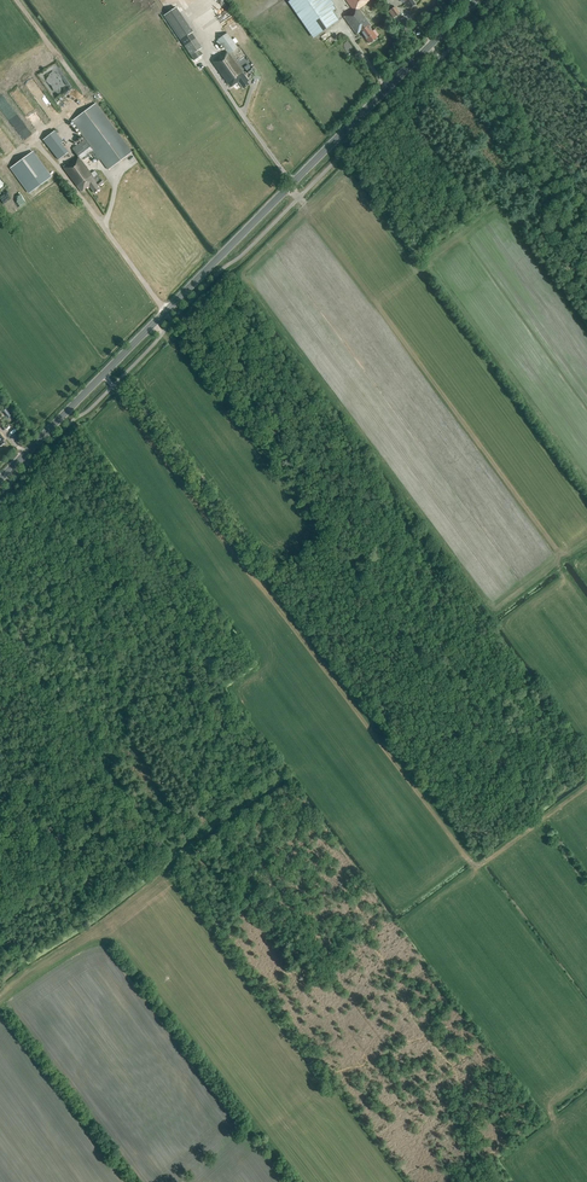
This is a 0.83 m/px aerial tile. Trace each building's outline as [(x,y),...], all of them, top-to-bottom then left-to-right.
[(326,2),(325,0),(291,0),(289,1),(314,37),(339,20),(333,11),(334,11),(332,8),(330,8),(326,2)] [(353,10),(343,17),(356,35),(361,31),(369,43),(377,38),(368,26),(370,25),(359,9),(370,1),(369,0),(346,0),(353,10)] [(412,0),(402,0),(407,8),(409,7),(410,9),(416,5),(412,0)] [(190,32),(175,6),(162,13),(178,39),(190,32)] [(395,7),(389,11),(394,18),(400,13),(395,7)] [(231,12),(218,20),(222,26),(235,18),(231,12)] [(404,16),(400,20),(404,25),(408,21),(404,16)] [(227,52),(212,62),(231,88),(239,82),(243,88),(249,84),(247,82),(249,81),(244,75),(229,54),(238,47),(227,33),(218,40),(227,52)] [(194,61),(203,56),(199,51),(202,48),(195,38),(184,46),(194,61)] [(96,103),(72,121),(93,150),(90,152),(97,162),(100,160),(108,170),(132,152),(96,103)] [(59,161),(69,153),(62,144),(64,142),(55,131),(43,141),(59,161)] [(53,173),(34,148),(13,165),(32,190),(53,173)] [(94,178),(78,157),(64,168),(81,192),(89,186),(95,193),(100,189),(98,187),(100,186),(104,183),(98,175),(94,178)]
